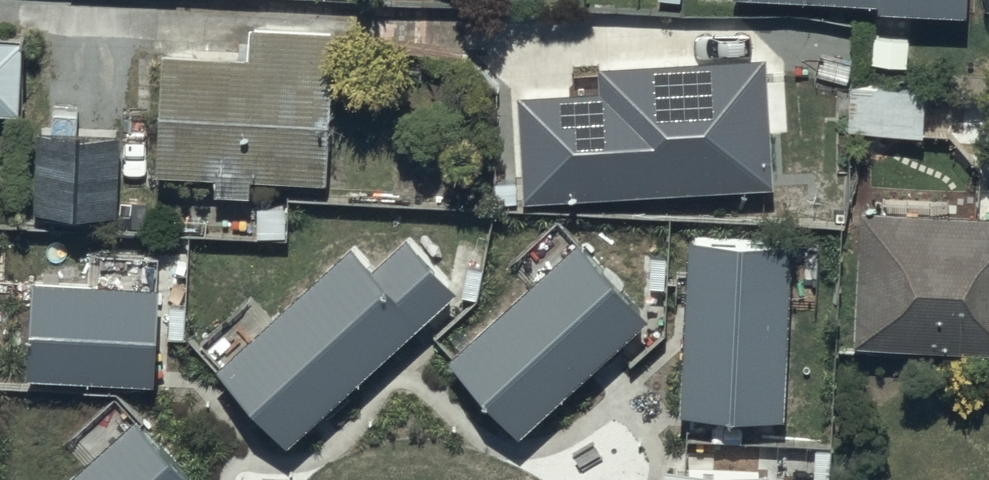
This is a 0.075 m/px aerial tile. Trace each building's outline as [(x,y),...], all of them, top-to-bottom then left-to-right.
[(880,2),(880,9),(969,13),(969,0),(829,0),(880,2)] [(245,60),(160,55),(153,179),(217,182),(216,198),(248,200),(249,184),(328,189),(337,34),(246,29),(245,60)] [(0,37),(0,114),(21,115),(23,37),(0,37)] [(600,91),(520,94),(524,198),(775,188),(769,57),(599,63),(600,91)] [(851,132),(924,134),(925,89),(852,87),(851,132)] [(883,190),(878,324),(988,328),(988,194),(883,190)] [(374,262),(352,238),(217,361),(287,437),(455,283),(408,231),(374,262)] [(578,235),(450,353),(519,428),(647,311),(578,235)] [(789,241),(689,235),(680,404),(780,409),(789,241)] [(158,280),(34,274),(29,368),(154,374),(158,280)] [(60,479),(199,479),(136,411),(60,479)] [(661,463),(660,479),(769,479),(769,468),(661,463)]
